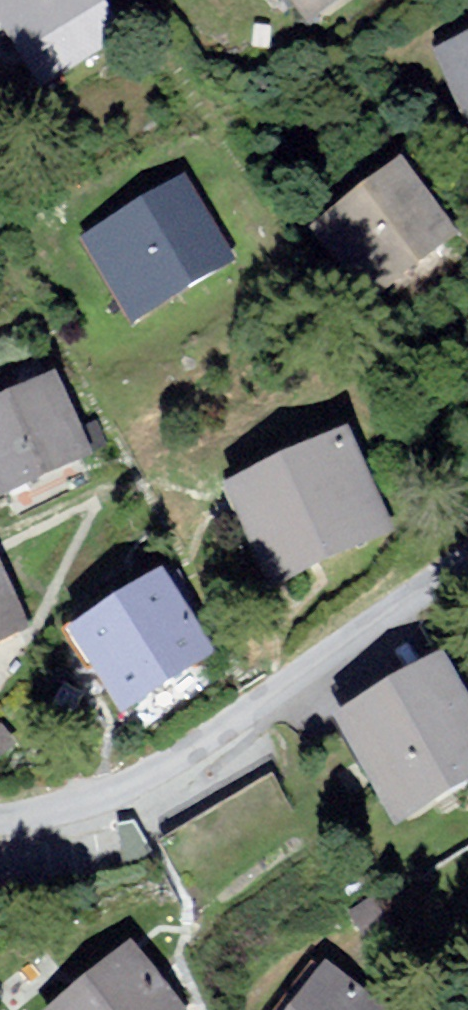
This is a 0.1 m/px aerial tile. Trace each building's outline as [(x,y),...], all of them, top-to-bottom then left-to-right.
[(38,94),(117,45),(88,0),(0,0),(0,33),(38,94)] [(301,40),(361,0),(274,0),(301,40)] [(433,54),(467,118),(467,35),(433,54)] [(393,171),(304,241),(358,308),(447,238),(393,171)] [(171,181),(75,246),(137,337),(233,271),(171,181)] [(0,400),(0,507),(1,508),(88,461),(42,377),(0,400)] [(324,435),(208,501),(265,602),(382,535),(324,435)] [(143,580),(50,646),(111,731),(204,665),(143,580)] [(27,657),(0,605),(0,671),(27,657)] [(326,729),(395,835),(467,788),(467,717),(432,661),(326,729)] [(58,1009),(163,1009),(119,958),(58,1009)] [(286,1009),(383,1009),(384,1009),(314,966),(286,1009)]
